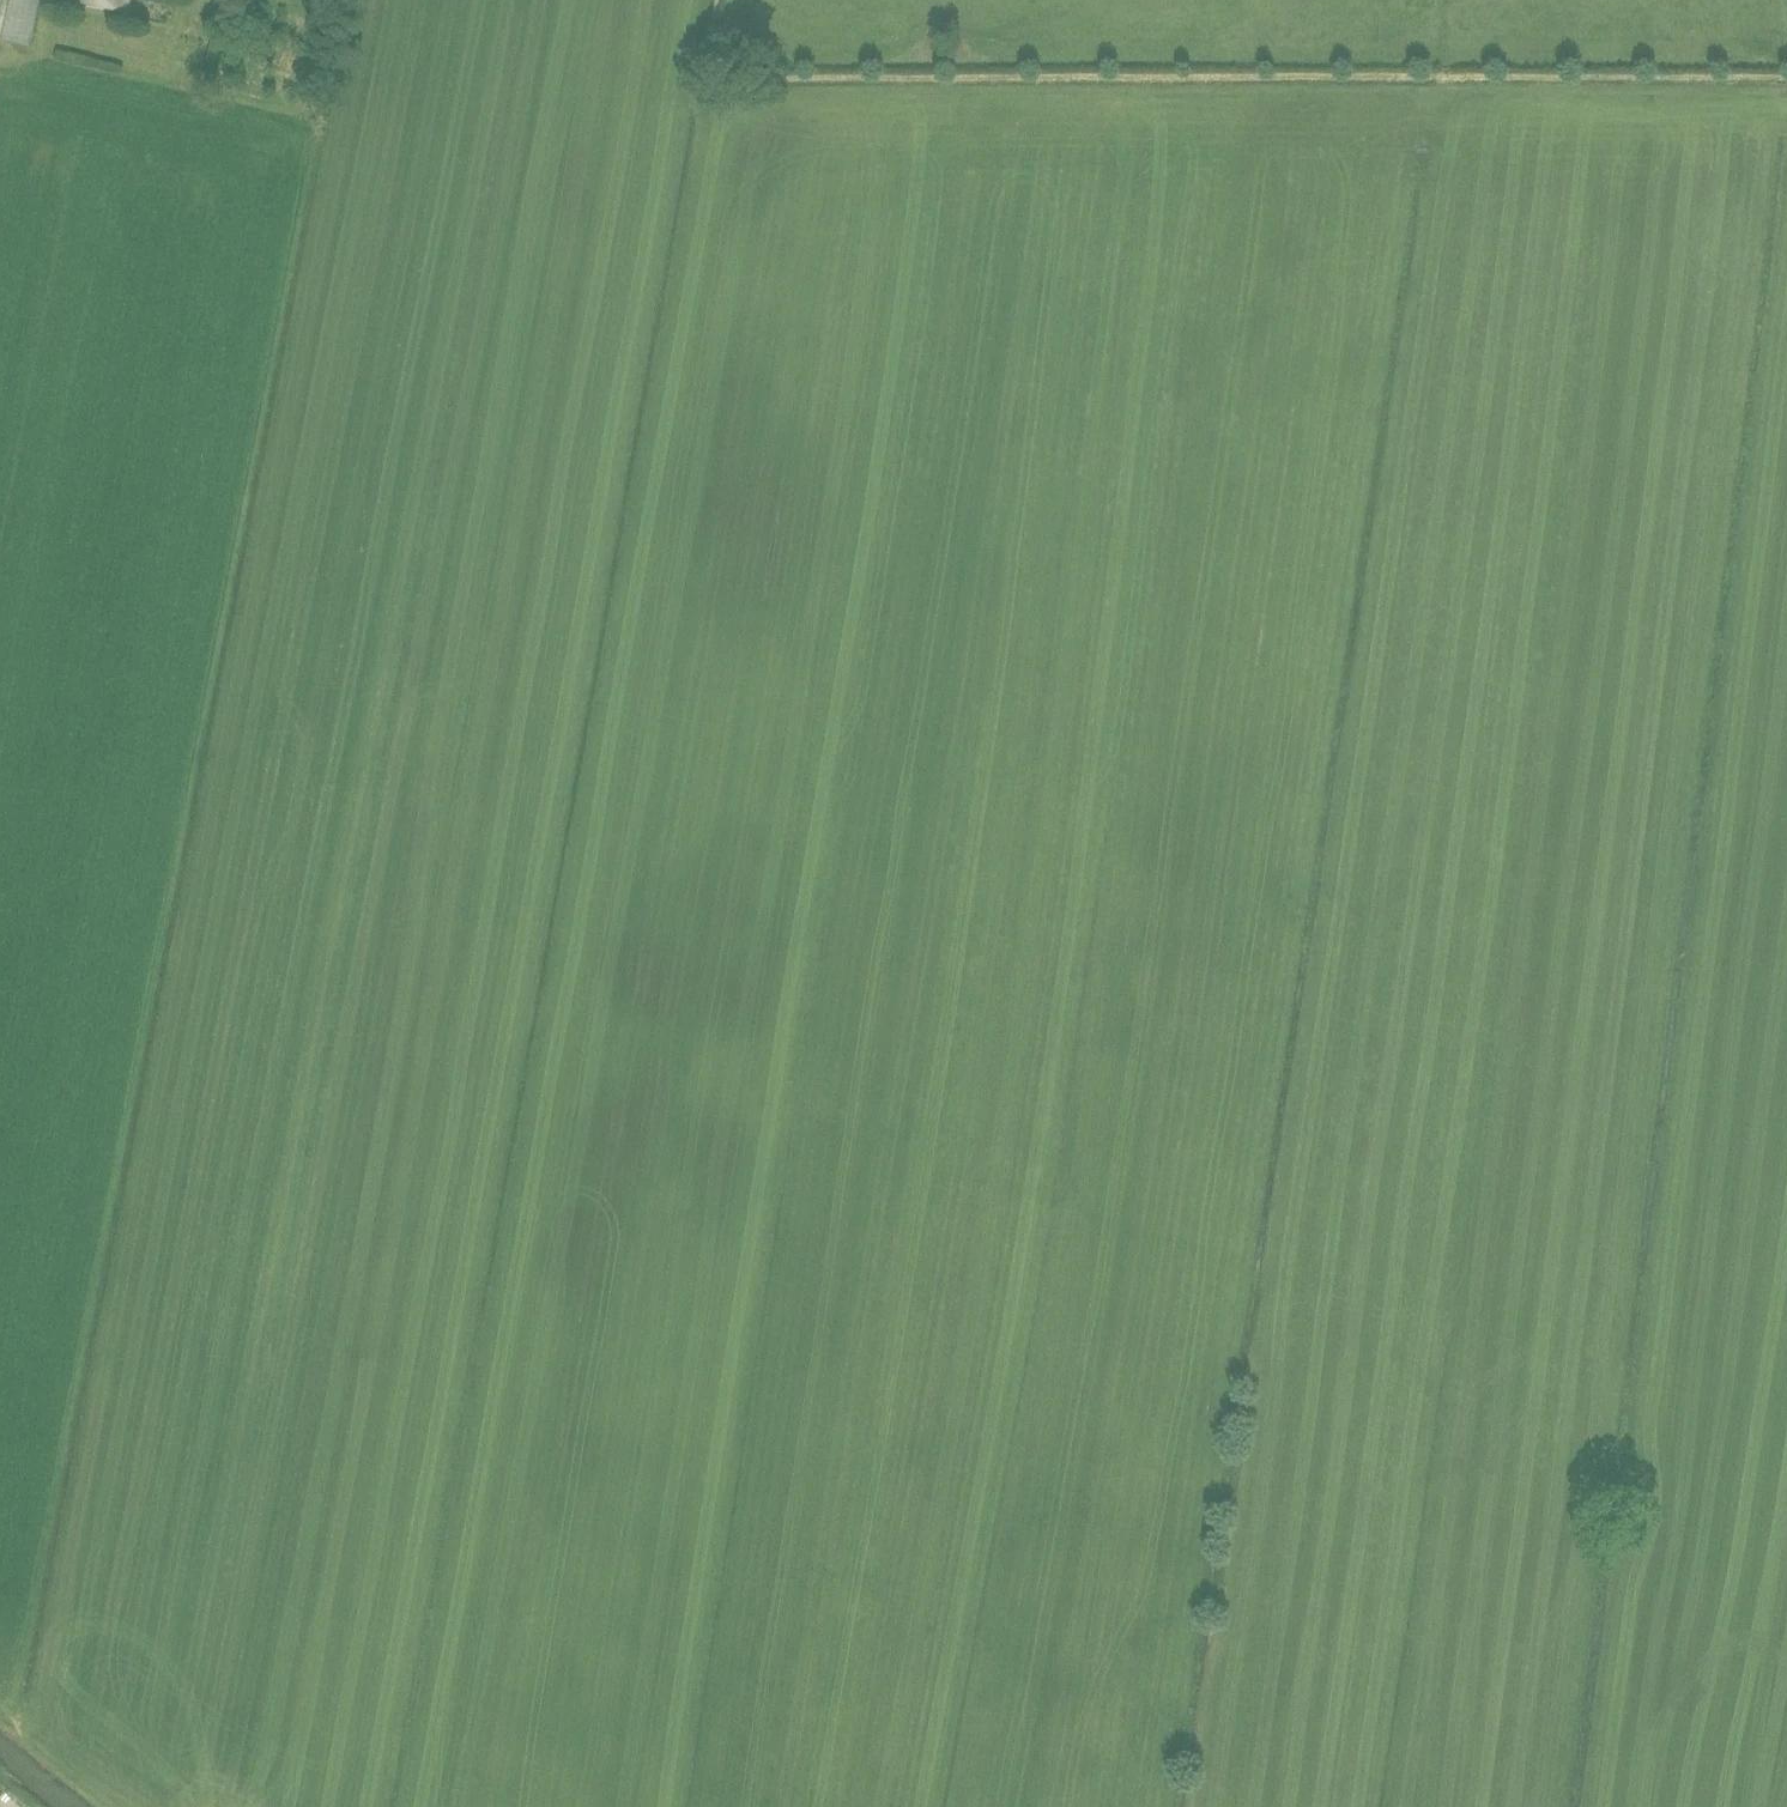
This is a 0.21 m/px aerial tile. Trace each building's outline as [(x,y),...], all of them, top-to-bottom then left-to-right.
[(30,47),(40,0),(0,0),(0,41),(30,47)] [(69,1),(127,12),(129,0),(69,0),(69,1)]
